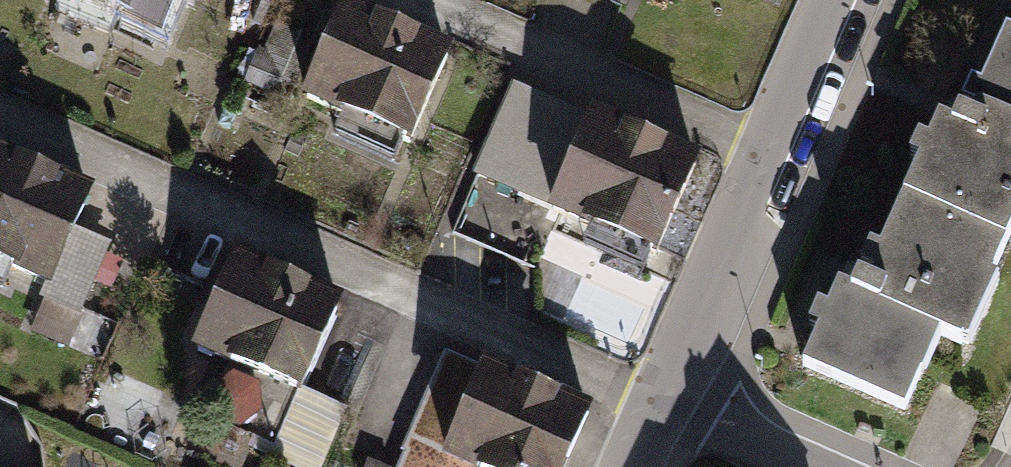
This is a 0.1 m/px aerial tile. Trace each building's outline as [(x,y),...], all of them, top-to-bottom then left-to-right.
[(162,35),(176,0),(77,0),(162,35)] [(444,63),(339,17),(301,103),(406,149),(444,63)] [(789,373),(902,417),(931,344),(961,356),(1010,230),(1010,50),(990,41),(950,141),(917,128),(863,266),(836,256),(789,373)] [(692,164),(581,120),(545,212),(655,256),(692,164)] [(0,153),(0,254),(57,279),(95,195),(0,153)] [(344,311),(239,268),(205,351),(310,394),(344,311)] [(482,372),(447,454),(478,466),(555,466),(578,412),(482,372)]
